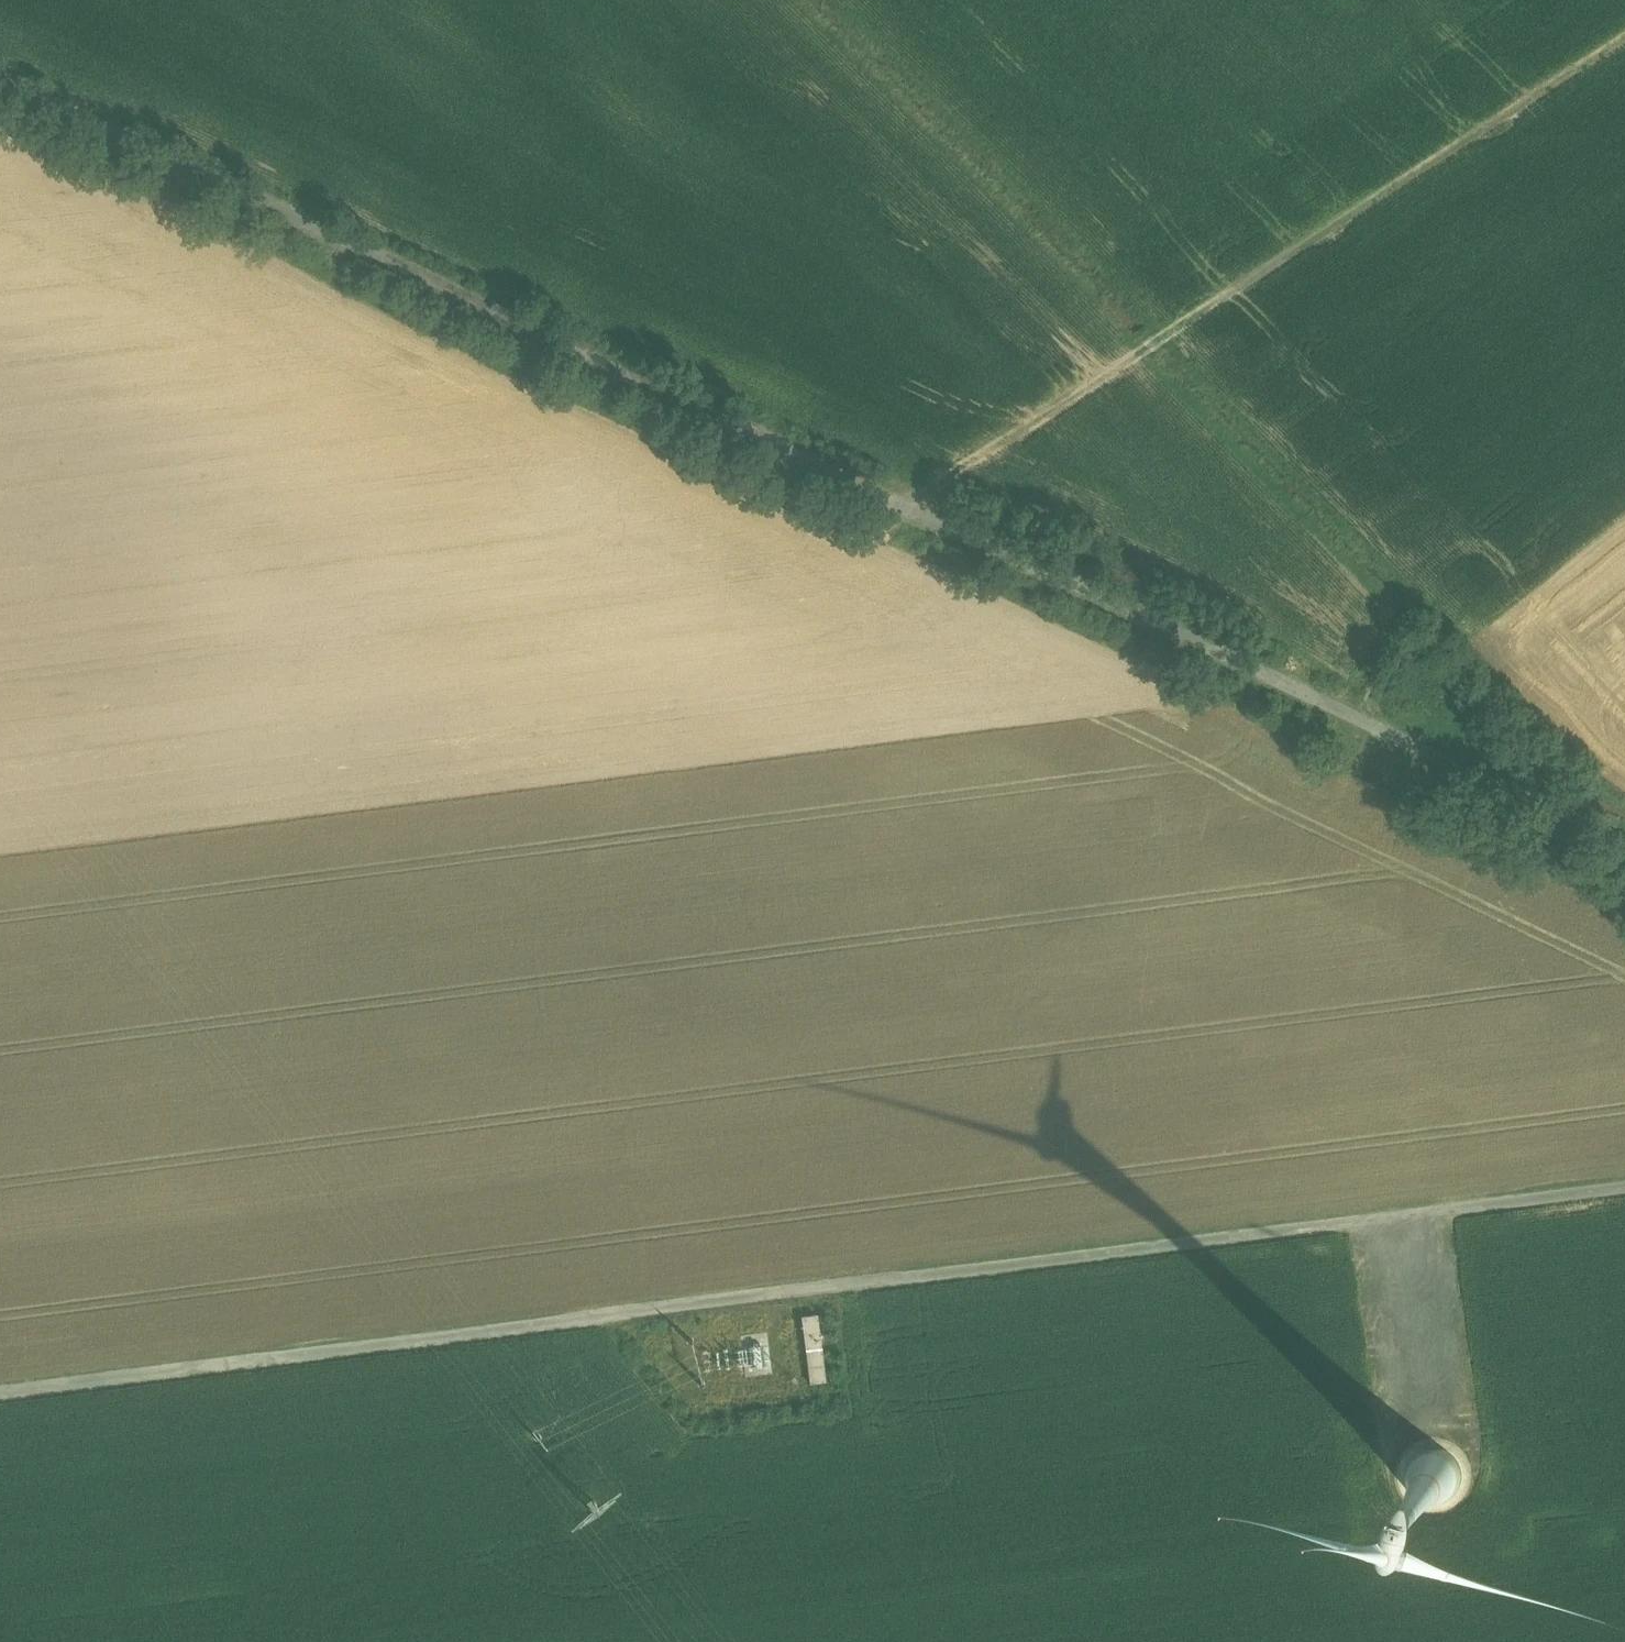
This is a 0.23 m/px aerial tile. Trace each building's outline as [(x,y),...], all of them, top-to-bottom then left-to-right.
[(820,1366),(818,1316),(804,1317),(806,1367),(820,1366)] [(744,1335),(745,1350),(739,1350),(741,1376),(771,1374),(768,1333),(744,1335)]
